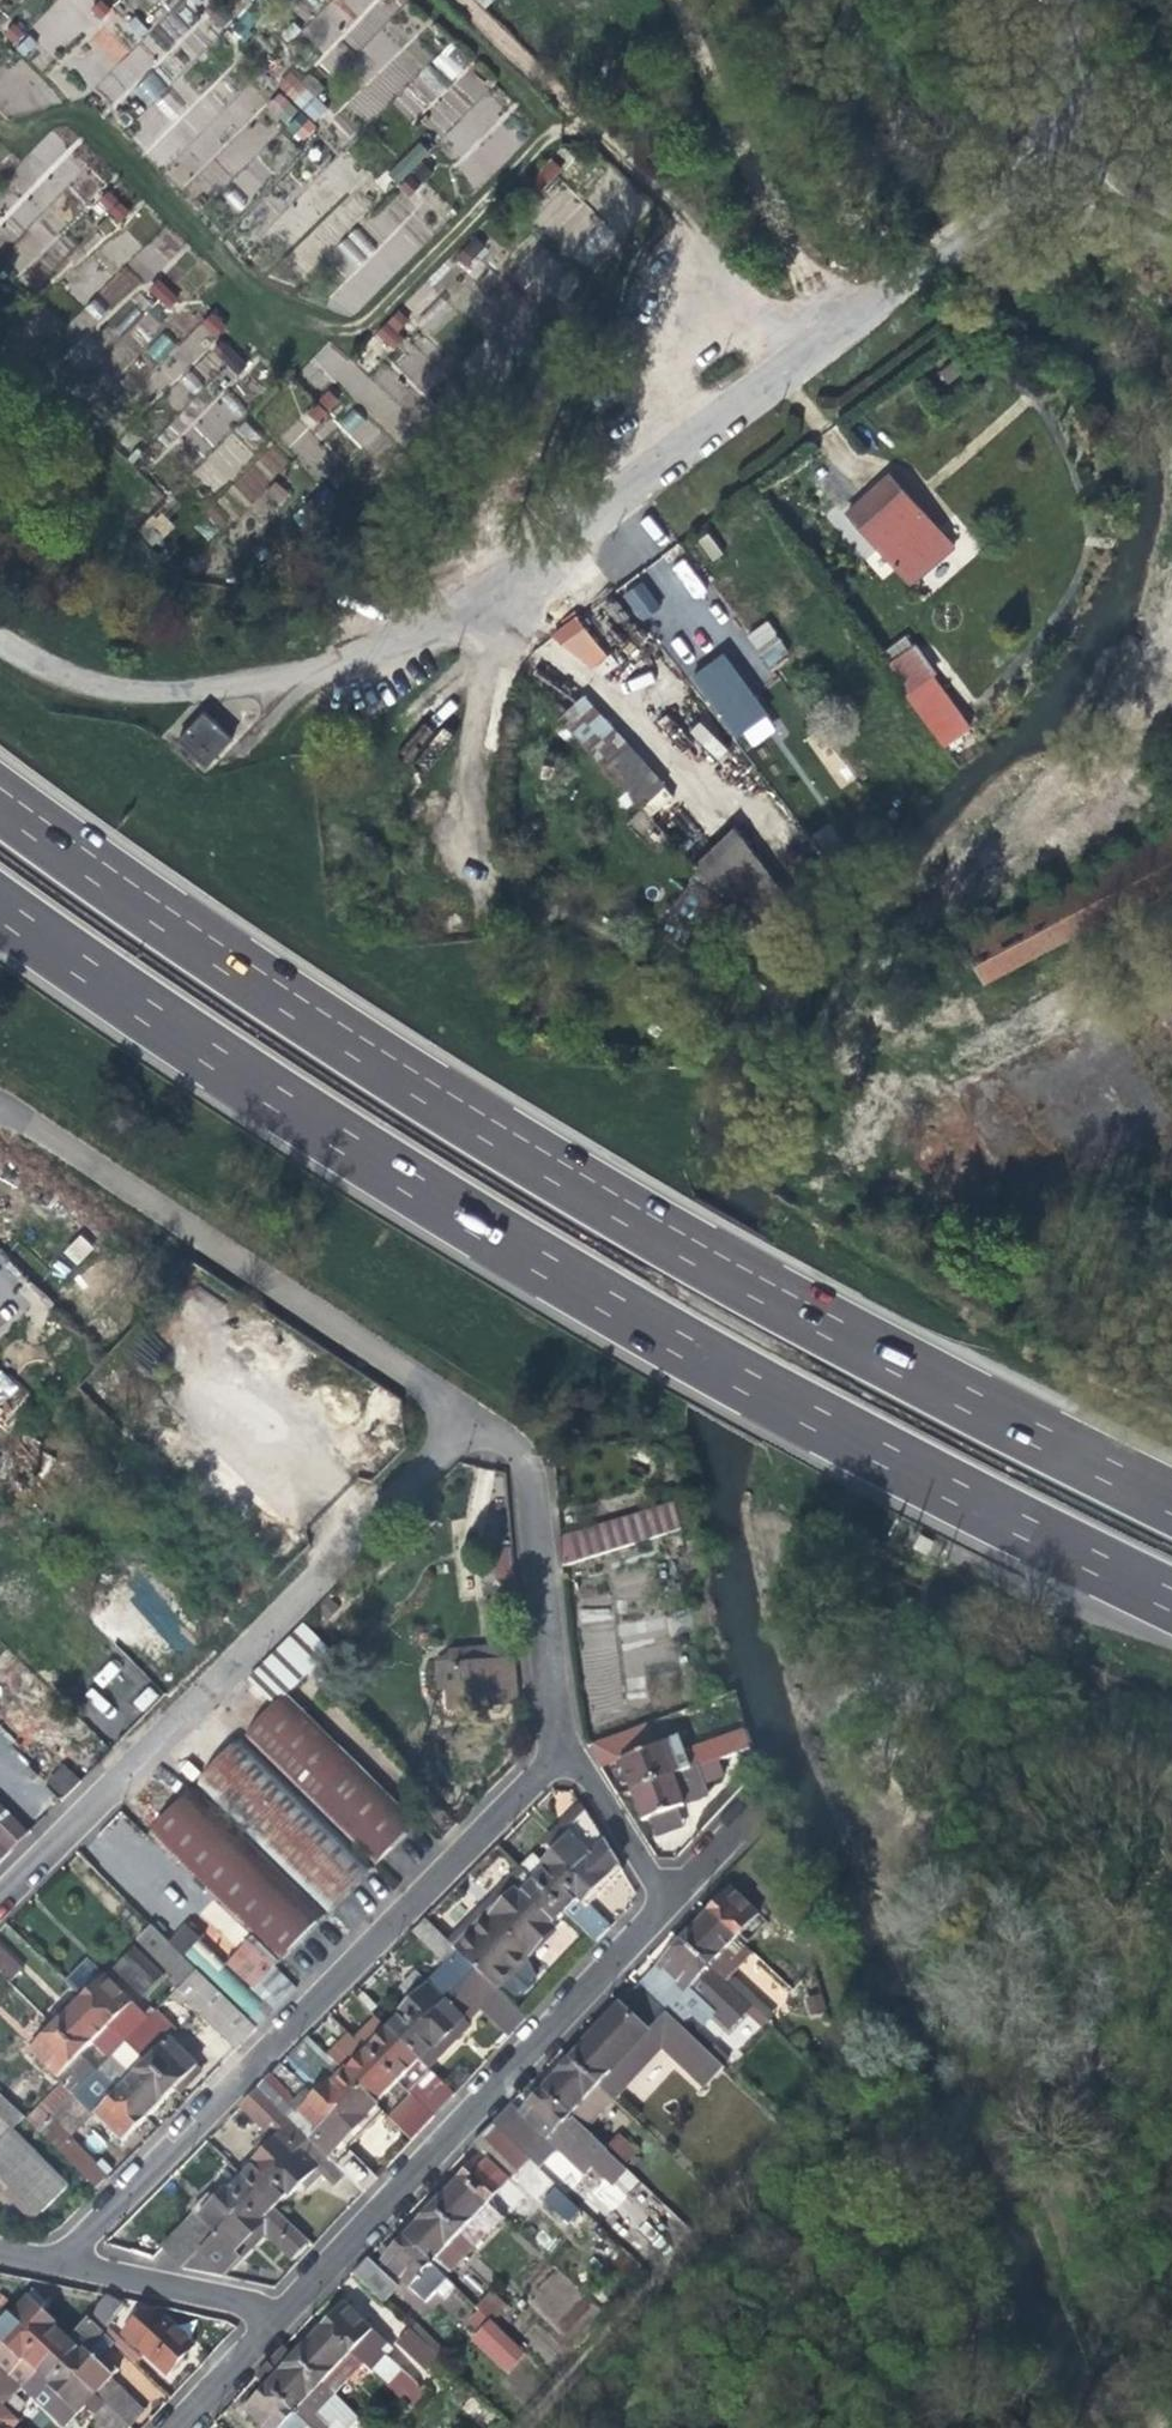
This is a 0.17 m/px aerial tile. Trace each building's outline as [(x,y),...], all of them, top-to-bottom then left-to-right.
[(249,2),(248,0),(183,0),(151,32),(131,12),(116,27),(109,20),(86,43),(111,69),(94,85),(113,104),(130,88),(149,107),(169,88),(150,70),(164,57),(178,72),(249,2)] [(341,7),(365,17),(372,0),(344,0),(341,7)] [(12,23),(1,38),(26,56),(37,41),(12,23)] [(451,79),(465,63),(447,47),(433,62),(451,79)] [(421,145),(385,169),(394,181),(429,157),(421,145)] [(552,189),(558,165),(540,160),(535,184),(552,189)] [(103,191),(94,206),(120,223),(130,208),(103,191)] [(359,267),(374,246),(352,229),(336,250),(359,267)] [(453,259),(469,272),(487,248),(472,236),(453,259)] [(127,269),(83,305),(95,320),(139,284),(127,269)] [(160,278),(147,289),(165,310),(177,299),(160,278)] [(397,311),(375,332),(388,345),(410,324),(397,311)] [(210,357),(239,373),(248,357),(219,341),(210,357)] [(364,451),(380,432),(352,406),(335,424),(364,451)] [(244,422),(194,473),(214,492),(264,441),(244,422)] [(272,479),(288,462),(269,445),(236,480),(271,512),(289,494),(272,479)] [(860,528),(909,588),(954,553),(903,490),(886,505),(860,528)] [(709,562),(722,556),(711,533),(698,539),(709,562)] [(640,579),(620,594),(640,621),(660,606),(640,579)] [(601,648),(576,615),(564,625),(551,634),(586,660),(601,648)] [(767,620),(745,634),(768,668),(789,653),(767,620)] [(693,671),(740,753),(775,733),(727,651),(693,671)] [(945,740),(963,725),(930,681),(912,694),(945,740)] [(589,706),(563,729),(634,803),(641,811),(647,805),(638,796),(657,777),(589,706)] [(203,711),(174,739),(203,770),(232,742),(203,711)] [(700,721),(689,731),(717,760),(728,750),(700,721)] [(738,832),(698,870),(767,943),(798,913),(738,832)] [(964,953),(949,961),(964,990),(979,981),(981,983),(1171,880),(1171,840),(964,953)] [(726,910),(692,887),(672,919),(706,942),(726,910)] [(81,1234),(62,1251),(75,1265),(94,1249),(81,1234)] [(122,1298),(97,1271),(84,1282),(101,1301),(106,1296),(114,1305),(122,1298)] [(0,1376),(0,1411),(2,1413),(24,1394),(5,1372),(0,1376)] [(682,1530),(686,1528),(694,1526),(685,1490),(673,1494),(682,1530)] [(674,1506),(555,1528),(560,1558),(680,1537),(674,1506)] [(506,1546),(485,1550),(490,1576),(511,1573),(506,1546)] [(281,1649),(266,1664),(294,1691),(331,1654),(303,1626),(281,1649)] [(141,1672),(149,1680),(161,1692),(182,1670),(163,1650),(141,1672)] [(515,1703),(511,1663),(446,1671),(450,1710),(515,1703)] [(294,1691),(266,1664),(248,1682),(275,1710),(246,1738),(376,1868),(418,1827),(290,1696),(294,1691)] [(115,1714),(127,1727),(161,1692),(149,1680),(115,1714)] [(588,1745),(597,1763),(629,1750),(623,1733),(588,1745)] [(663,1746),(620,1761),(630,1789),(647,1837),(649,1836),(646,1841),(664,1871),(675,1861),(656,1833),(690,1822),(684,1806),(680,1794),(753,1767),(744,1742),(741,1733),(668,1759),(663,1746)] [(243,1742),(198,1787),(329,1914),(374,1870),(243,1742)] [(63,1763),(45,1781),(61,1797),(79,1780),(63,1763)] [(17,1773),(27,1782),(32,1776),(22,1767),(17,1773)] [(169,1815),(149,1835),(280,1962),(324,1919),(327,1916),(196,1789),(192,1792),(169,1815)] [(544,1840),(552,1849),(584,1814),(579,1805),(554,1830),(544,1840)] [(7,1850),(24,1832),(0,1807),(0,1843),(7,1850)] [(559,1856),(533,1883),(544,1892),(598,1835),(584,1814),(552,1849),(559,1856)] [(617,1865),(598,1835),(544,1892),(567,1915),(597,1943),(611,1929),(583,1900),(598,1885),(617,1865)] [(489,1906),(450,1946),(472,1968),(544,1892),(533,1883),(523,1873),(489,1906)] [(722,1897),(708,1912),(746,1948),(769,1923),(731,1888),(722,1897)] [(496,1991),(567,1915),(544,1892),(472,1968),(496,1991)] [(752,1954),(746,1948),(708,1912),(694,1926),(680,1941),(724,1982),(752,1954)] [(402,2015),(388,2029),(402,2043),(472,1968),(450,1946),(426,1923),(413,1935),(445,1965),(435,1976),(427,1984),(416,1973),(401,1990),(412,2000),(400,2013),(402,2015)] [(192,1968),(149,1927),(136,1943),(178,1984),(192,1968)] [(752,2009),(724,1982),(680,1941),(670,1951),(656,1966),(688,1996),(728,2032),(752,2009)] [(183,1960),(192,1968),(209,1984),(226,1967),(200,1943),(183,1960)] [(237,1956),(226,1967),(209,1984),(247,2022),(264,2006),(272,2013),(294,1990),(248,1945),(237,1956)] [(10,1986),(23,1971),(0,1949),(0,1975),(10,1986)] [(134,1950),(114,1971),(143,1999),(164,1977),(134,1950)] [(770,1970),(790,1989),(807,1971),(808,1970),(788,1951),(770,1970)] [(656,1966),(637,1985),(668,2015),(682,2001),(688,1996),(656,1966)] [(178,1984),(166,1997),(180,2009),(190,1998),(239,2046),(255,2030),(247,2022),(209,1984),(192,1968),(178,1984)] [(524,2019),(496,1991),(472,1968),(402,2043),(428,2067),(458,2036),(470,2023),(496,2048),(524,2019)] [(95,1987),(81,2001),(124,2043),(174,2092),(188,2079),(199,2067),(172,2041),(177,2033),(153,2010),(152,2008),(145,2015),(106,1977),(95,1987)] [(702,2048),(682,2028),(668,2015),(637,1985),(618,2010),(598,2030),(640,2071),(663,2047),(698,2081),(716,2061),(702,2048)] [(124,2043),(81,2001),(71,2011),(54,2028),(97,2071),(147,2120),(164,2103),(174,2092),(124,2043)] [(695,2015),(682,2001),(668,2015),(682,2028),(695,2015)] [(434,2118),(456,2094),(428,2067),(402,2043),(388,2029),(377,2019),(367,2030),(355,2042),(366,2052),(434,2118)] [(73,2097),(97,2071),(54,2028),(41,2041),(29,2053),(62,2086),(28,2122),(40,2134),(52,2121),(73,2097)] [(613,2099),(640,2071),(598,2030),(586,2043),(571,2059),(600,2087),(613,2099)] [(345,2074),(359,2088),(378,2106),(387,2098),(421,2132),(434,2118),(366,2052),(353,2065),(345,2074)] [(571,2118),(600,2087),(571,2059),(558,2072),(541,2089),(571,2118)] [(334,2063),(307,2092),(318,2100),(345,2074),(334,2063)] [(147,2120),(97,2071),(73,2097),(108,2132),(122,2146),(147,2120)] [(271,2079),(257,2092),(278,2111),(308,2140),(359,2088),(345,2074),(318,2100),(307,2092),(305,2090),(295,2101),(271,2079)] [(362,2123),(378,2106),(359,2088),(308,2140),(346,2176),(364,2193),(377,2178),(342,2144),(362,2123)] [(582,2128),(571,2118),(541,2089),(532,2099),(518,2113),(518,2114),(583,2175),(592,2166),(609,2183),(623,2167),(582,2128)] [(256,2164),(242,2177),(257,2192),(298,2150),(308,2140),(278,2111),(257,2092),(241,2108),(261,2129),(268,2135),(259,2144),(266,2150),(261,2155),(254,2163),(256,2164)] [(0,2095),(0,2171),(24,2194),(44,2213),(69,2187),(14,2131),(25,2120),(0,2095)] [(506,2112),(492,2126),(530,2162),(537,2170),(551,2155),(506,2112)] [(40,2134),(97,2190),(110,2176),(52,2121),(40,2134)] [(512,2181),(530,2162),(492,2126),(472,2148),(481,2156),(471,2167),(459,2179),(499,2216),(504,2221),(528,2197),(512,2181)] [(335,2188),(346,2176),(308,2140),(298,2150),(257,2192),(276,2210),(288,2197),(290,2199),(298,2190),(317,2171),(335,2188)] [(161,2247),(184,2267),(257,2192),(242,2177),(227,2163),(212,2177),(226,2188),(215,2198),(209,2194),(202,2201),(191,2212),(194,2214),(161,2247)] [(470,2247),(499,2216),(459,2179),(443,2195),(430,2208),(470,2247)] [(553,2184),(540,2198),(570,2225),(576,2230),(589,2218),(582,2212),(553,2184)] [(310,2242),(276,2210),(257,2192),(184,2267),(222,2277),(239,2259),(233,2254),(248,2239),(259,2228),(292,2261),(310,2242)] [(474,2251),(470,2247),(430,2208),(417,2222),(402,2238),(446,2280),(474,2251)] [(453,2287),(446,2280),(402,2238),(392,2249),(380,2261),(426,2305),(436,2294),(442,2299),(453,2287)] [(399,2288),(368,2259),(353,2275),(384,2305),(399,2288)] [(525,2262),(507,2281),(512,2287),(521,2295),(539,2276),(530,2268),(525,2262)] [(32,2290),(8,2315),(53,2356),(67,2341),(55,2329),(58,2326),(44,2312),(49,2306),(32,2290)] [(493,2291),(476,2309),(479,2312),(484,2317),(492,2324),(509,2306),(501,2299),(493,2291)] [(125,2310),(107,2299),(88,2319),(104,2334),(125,2310)] [(334,2315),(323,2327),(362,2364),(403,2404),(410,2410),(428,2391),(421,2385),(388,2355),(394,2349),(346,2303),(334,2315)] [(479,2312),(468,2322),(474,2328),(482,2335),(492,2324),(484,2317),(479,2312)] [(183,2359),(188,2355),(183,2350),(190,2343),(158,2313),(145,2313),(127,2333),(170,2373),(173,2370),(177,2372),(185,2363),(183,2359)] [(8,2315),(0,2325),(0,2402),(5,2407),(16,2396),(36,2374),(53,2356),(8,2315)] [(104,2334),(88,2319),(81,2326),(67,2341),(53,2356),(96,2397),(107,2406),(131,2427),(145,2414),(111,2381),(120,2371),(106,2358),(117,2346),(104,2334)] [(333,2393),(362,2364),(323,2327),(310,2341),(295,2357),(333,2393)] [(411,2330),(397,2346),(429,2376),(436,2382),(449,2369),(451,2368),(444,2361),(411,2330)] [(195,2347),(190,2343),(183,2350),(188,2355),(195,2347)] [(256,2378),(266,2387),(295,2357),(285,2348),(267,2366),(256,2378)] [(79,2415),(96,2397),(53,2356),(36,2374),(73,2409),(79,2415)] [(333,2393),(295,2357),(266,2387),(307,2426),(309,2427),(320,2427),(330,2417),(341,2427),(344,2427),(357,2415),(337,2396),(333,2393)] [(307,2426),(266,2387),(255,2399),(243,2411),(261,2427),(306,2427),(307,2426)] [(28,2406),(16,2396),(5,2407),(10,2411),(17,2418),(28,2406)] [(10,2411),(5,2407),(0,2402),(0,2421),(10,2411)] [(107,2406),(95,2419),(105,2427),(131,2427),(107,2406)]
